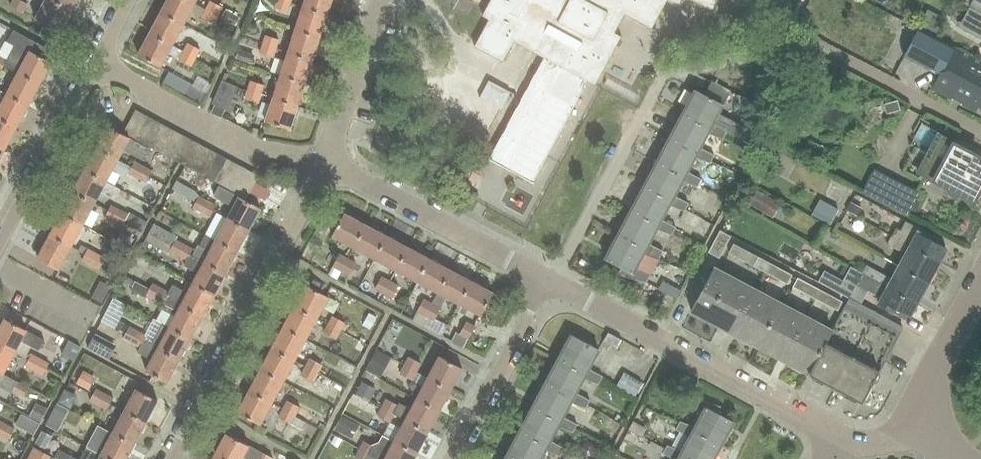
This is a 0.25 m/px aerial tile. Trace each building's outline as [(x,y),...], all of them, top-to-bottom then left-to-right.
[(10,6),(23,13),(28,4),(21,0),(13,0),(10,6)] [(35,18),(59,31),(71,10),(53,0),(45,0),(35,18)] [(71,10),(76,0),(53,0),(71,10)] [(195,4),(188,0),(169,0),(162,13),(184,25),(190,12),(199,17),(203,8),(195,4)] [(292,4),(281,0),(279,0),(276,9),(289,13),(292,4)] [(305,2),(330,10),(333,0),(306,0),(305,2)] [(483,17),(490,20),(475,47),(504,63),(515,43),(544,58),(489,161),(532,184),(587,82),(596,86),(622,37),(616,34),(626,15),(652,30),(668,1),(682,8),(687,0),(492,0),(483,17)] [(714,12),(720,0),(692,0),(714,12)] [(970,7),(980,13),(980,0),(974,0),(970,7)] [(211,1),(206,9),(220,16),(224,8),(211,1)] [(305,2),(297,29),(321,37),(330,10),(305,2)] [(959,28),(980,40),(980,13),(970,7),(970,9),(959,28)] [(206,9),(202,18),(215,24),(220,16),(206,9)] [(945,19),(929,10),(925,18),(941,26),(945,19)] [(162,13),(151,35),(173,46),(184,25),(162,13)] [(297,29),(290,49),(314,57),(321,37),(297,29)] [(974,111),(977,112),(979,108),(980,109),(980,63),(920,30),(905,57),(940,76),(933,89),(974,111)] [(6,65),(19,72),(40,83),(56,53),(15,31),(9,43),(16,46),(6,65)] [(151,35),(140,54),(162,66),(173,46),(151,35)] [(284,41),(270,37),(267,45),(281,50),(284,41)] [(201,49),(188,43),(184,51),(197,58),(201,49)] [(267,45),(264,54),(278,59),(281,50),(267,45)] [(290,49),(283,70),(307,78),(314,57),(290,49)] [(184,51),(180,60),(192,66),(197,58),(184,51)] [(240,51),(238,57),(252,62),(254,57),(240,51)] [(2,70),(8,58),(0,54),(0,69),(2,70)] [(283,70),(275,96),(299,104),(307,78),(283,70)] [(29,104),(40,83),(19,72),(8,93),(29,104)] [(510,94),(488,81),(479,98),(501,111),(510,94)] [(266,86),(253,82),(251,89),(264,93),(266,86)] [(190,84),(184,95),(201,104),(207,92),(190,84)] [(251,89),(247,100),(260,104),(264,93),(251,89)] [(8,93),(7,94),(0,91),(0,119),(16,127),(29,104),(8,93)] [(696,91),(683,115),(710,130),(708,133),(724,139),(727,132),(713,124),(723,105),(696,91)] [(291,128),(299,104),(275,96),(267,120),(291,128)] [(896,101),(883,105),(886,114),(899,110),(896,101)] [(214,105),(211,113),(222,118),(226,110),(214,105)] [(137,111),(131,122),(125,133),(136,140),(148,117),(137,111)] [(701,148),(708,133),(710,130),(683,115),(670,139),(697,154),(696,157),(711,163),(715,155),(701,148)] [(147,145),(159,123),(148,117),(136,140),(147,145)] [(4,149),(16,127),(0,119),(0,146),(4,149)] [(157,151),(169,128),(159,123),(147,145),(157,151)] [(97,149),(118,161),(124,151),(144,162),(151,149),(109,127),(97,149)] [(167,156),(179,134),(169,128),(157,151),(167,156)] [(177,161),(189,139),(179,134),(167,156),(177,161)] [(921,172),(947,185),(949,187),(960,193),(962,193),(974,200),(980,187),(980,166),(975,163),(978,158),(939,137),(921,172)] [(187,167),(199,144),(189,139),(177,161),(187,167)] [(670,139),(657,164),(684,178),(683,182),(698,187),(702,180),(688,172),(696,157),(697,154),(670,139)] [(197,172),(209,150),(199,144),(187,167),(197,172)] [(131,168),(118,161),(97,149),(86,171),(107,182),(113,170),(126,177),(131,168)] [(207,177),(219,155),(209,150),(197,172),(207,177)] [(217,183),(229,160),(219,155),(207,177),(217,183)] [(227,188),(238,166),(229,160),(217,183),(227,188)] [(139,178),(145,166),(136,162),(130,174),(139,178)] [(657,164),(644,188),(672,203),(670,206),(685,212),(689,204),(675,196),(683,182),(684,178),(657,164)] [(145,166),(139,178),(147,183),(153,171),(145,166)] [(237,194),(249,171),(238,166),(227,188),(237,194)] [(107,183),(107,182),(86,171),(74,193),(95,204),(100,193),(115,201),(121,190),(107,183)] [(237,194),(247,199),(248,199),(260,177),(249,171),(237,194)] [(877,172),(866,193),(906,214),(917,193),(877,172)] [(196,191),(178,182),(173,190),(176,192),(173,197),(183,203),(186,198),(197,203),(200,197),(196,191)] [(250,231),(253,225),(262,209),(220,187),(214,198),(235,209),(229,220),(250,231)] [(644,188),(631,212),(659,227),(657,230),(672,236),(676,228),(662,221),(670,206),(672,203),(644,188)] [(757,190),(749,204),(761,211),(769,197),(757,190)] [(83,226),(95,204),(74,193),(62,214),(83,226)] [(203,213),(209,202),(200,197),(194,209),(203,213)] [(209,202),(203,213),(212,218),(218,207),(209,202)] [(838,212),(820,202),(812,218),(830,228),(838,212)] [(851,202),(846,210),(858,217),(863,208),(851,202)] [(115,223),(121,211),(112,206),(106,218),(115,223)] [(121,211),(115,223),(123,227),(126,221),(129,215),(121,211)] [(631,212),(619,236),(646,250),(644,254),(660,260),(664,252),(649,245),(657,230),(659,227),(631,212)] [(126,221),(123,227),(140,236),(147,222),(131,213),(129,215),(126,221)] [(71,248),(83,226),(62,214),(50,236),(71,248)] [(345,215),(333,237),(355,248),(367,226),(345,215)] [(238,253),(250,231),(229,220),(217,242),(238,253)] [(894,236),(940,262),(948,249),(932,240),(934,237),(907,222),(903,231),(898,228),(894,236)] [(367,226),(355,248),(376,259),(388,237),(367,226)] [(173,246),(177,240),(153,228),(150,234),(173,246)] [(720,258),(731,237),(721,232),(710,253),(720,258)] [(170,252),(173,246),(150,234),(146,241),(169,254),(170,252)] [(60,270),(71,248),(50,236),(39,258),(60,270)] [(211,252),(205,263),(227,274),(238,253),(217,242),(206,236),(200,247),(211,252)] [(619,236),(606,260),(623,269),(619,275),(647,285),(651,276),(637,269),(644,254),(646,250),(619,236)] [(929,283),(940,262),(894,236),(889,245),(908,255),(901,267),(929,283)] [(388,237),(376,259),(397,271),(409,249),(388,237)] [(180,257),(186,245),(177,241),(177,240),(173,246),(170,252),(171,252),(180,257)] [(754,266),(759,258),(734,244),(730,253),(754,266)] [(191,256),(194,250),(186,245),(180,257),(188,262),(191,256)] [(82,246),(79,251),(86,255),(89,250),(82,246)] [(409,249),(397,271),(418,282),(430,260),(409,249)] [(92,266),(98,254),(89,250),(86,255),(83,261),(92,266)] [(98,254),(92,266),(100,270),(106,259),(98,254)] [(644,254),(637,269),(651,276),(660,260),(644,254)] [(349,260),(340,255),(329,275),(338,280),(342,272),(349,260)] [(188,262),(185,267),(199,275),(194,285),(215,296),(227,274),(205,263),(199,260),(195,258),(191,256),(188,262)] [(787,284),(792,276),(759,258),(754,266),(787,284)] [(357,264),(349,260),(342,272),(350,277),(357,264)] [(440,294),(452,272),(430,260),(418,282),(440,294)] [(864,274),(864,275),(847,265),(841,275),(858,286),(883,299),(880,305),(893,312),(906,319),(908,315),(910,317),(918,303),(871,278),(864,274)] [(929,283),(901,267),(893,281),(868,267),(864,274),(871,278),(918,303),(929,283)] [(715,268),(691,312),(707,320),(731,276),(715,268)] [(461,305),(473,283),(452,272),(440,294),(434,305),(442,310),(448,298),(461,305)] [(819,283),(850,299),(861,305),(854,301),(859,291),(825,273),(819,283)] [(385,293),(392,280),(384,276),(377,289),(385,293)] [(731,276),(707,320),(758,348),(782,303),(731,276)] [(838,311),(842,303),(798,279),(794,287),(838,311)] [(391,303),(401,285),(392,280),(385,293),(382,298),(391,303)] [(664,281),(659,289),(677,298),(681,290),(664,281)] [(147,296),(150,290),(136,282),(133,288),(147,296)] [(162,289),(156,301),(165,305),(168,299),(203,318),(215,296),(194,285),(189,282),(184,291),(173,286),(170,293),(162,289)] [(461,305),(471,311),(482,316),(494,294),(473,283),(461,305)] [(147,296),(156,301),(162,289),(153,284),(150,290),(147,296)] [(307,286),(296,307),(318,319),(330,298),(307,286)] [(95,291),(92,298),(102,303),(105,297),(106,297),(95,291)] [(119,326),(131,304),(118,297),(107,319),(119,326)] [(175,315),(168,328),(191,340),(203,318),(168,299),(165,305),(163,309),(175,315)] [(903,328),(861,305),(850,299),(849,299),(850,300),(845,308),(845,307),(833,331),(810,375),(862,404),(903,328)] [(419,312),(436,321),(442,310),(434,305),(425,300),(419,312)] [(782,303),(758,348),(810,375),(833,331),(782,303)] [(296,307),(284,328),(307,340),(318,319),(296,307)] [(328,325),(341,332),(347,321),(333,314),(328,325)] [(27,331),(6,320),(0,331),(0,346),(15,354),(21,341),(40,352),(45,341),(27,331)] [(476,328),(467,323),(460,335),(469,340),(476,328)] [(180,362),(191,340),(168,328),(163,325),(151,347),(159,351),(180,362)] [(337,340),(341,332),(328,325),(324,333),(337,340)] [(133,344),(139,332),(130,328),(124,339),(133,344)] [(284,328),(273,350),(295,362),(307,340),(284,328)] [(114,355),(121,341),(100,332),(94,346),(114,355)] [(139,332),(133,344),(142,348),(148,337),(139,332)] [(586,374),(584,380),(599,386),(602,379),(607,382),(611,374),(602,369),(599,375),(589,370),(599,351),(572,336),(559,360),(586,374)] [(15,354),(0,346),(0,374),(29,389),(29,388),(4,375),(15,354)] [(273,350),(262,371),(284,383),(295,362),(273,350)] [(391,358),(376,350),(366,370),(380,378),(391,358)] [(168,383),(180,362),(159,351),(147,372),(168,383)] [(395,361),(404,366),(417,373),(422,364),(400,352),(395,361)] [(34,372),(41,360),(33,356),(25,367),(34,372)] [(452,391),(463,370),(441,357),(429,379),(452,391)] [(41,360),(34,372),(43,376),(49,365),(41,360)] [(306,368),(318,375),(323,366),(310,360),(306,368)] [(559,360),(546,384),(573,398),(571,403),(586,409),(590,401),(576,394),(584,380),(586,374),(559,360)] [(404,366),(400,374),(413,381),(417,373),(404,366)] [(314,382),(318,375),(306,368),(302,376),(314,382)] [(262,371),(250,392),(273,404),(284,383),(262,371)] [(96,379),(84,372),(77,384),(89,391),(96,379)] [(29,389),(0,374),(0,388),(12,394),(13,392),(24,398),(29,389)] [(629,376),(622,389),(636,396),(642,383),(629,376)] [(440,412),(452,391),(429,379),(418,400),(440,412)] [(362,383),(356,394),(370,401),(376,390),(362,383)] [(546,384),(533,408),(561,423),(558,427),(573,433),(577,425),(563,418),(571,403),(573,398),(546,384)] [(100,406),(106,395),(97,390),(91,402),(100,406)] [(147,424),(158,402),(137,390),(126,413),(147,424)] [(250,392),(239,413),(261,425),(273,404),(250,392)] [(109,411),(112,405),(115,400),(106,395),(100,406),(109,411)] [(693,398),(689,406),(702,413),(695,427),(693,432),(720,446),(733,421),(716,413),(719,407),(693,398)] [(286,400),(282,409),(295,415),(299,407),(286,400)] [(395,415),(399,406),(388,400),(383,409),(395,415)] [(429,433),(440,412),(418,400),(412,411),(400,405),(399,406),(395,415),(396,416),(407,421),(429,433)] [(533,408),(521,432),(549,447),(546,451),(560,457),(564,449),(550,442),(558,427),(561,423),(533,408)] [(282,409),(278,417),(301,429),(305,421),(295,415),(282,409)] [(396,416),(395,415),(383,409),(378,417),(392,425),(396,416)] [(135,446),(147,424),(126,413),(114,434),(135,446)] [(52,415),(46,426),(58,432),(63,422),(64,421),(52,415)] [(360,424),(343,416),(336,429),(353,438),(360,424)] [(636,419),(630,430),(642,437),(648,426),(636,419)] [(33,420),(27,431),(34,435),(40,423),(38,422),(33,420)] [(418,454),(429,433),(407,421),(395,442),(418,454)] [(676,430),(690,437),(682,451),(680,455),(687,458),(713,458),(720,446),(693,432),(695,427),(680,422),(676,430)] [(0,436),(0,438),(9,442),(15,431),(6,426),(0,436)] [(135,446),(114,434),(100,427),(88,448),(102,456),(108,458),(128,458),(135,446)] [(47,449),(54,437),(43,431),(37,443),(47,449)] [(560,457),(546,451),(549,447),(521,432),(508,456),(513,458),(559,458),(560,457)] [(216,456),(222,458),(243,458),(244,458),(246,458),(273,458),(227,434),(216,456)] [(335,436),(331,444),(339,448),(344,440),(335,436)] [(395,442),(386,438),(382,445),(377,448),(372,445),(367,454),(376,458),(415,458),(418,454),(395,442)] [(364,441),(359,450),(367,454),(372,445),(364,441)] [(663,453),(675,458),(687,458),(680,455),(682,451),(667,446),(663,453)] [(102,456),(88,448),(82,458),(108,458),(102,456)] [(27,458),(47,458),(48,457),(33,449),(27,458)] [(355,458),(357,458),(365,458),(367,454),(359,450),(355,458)]
